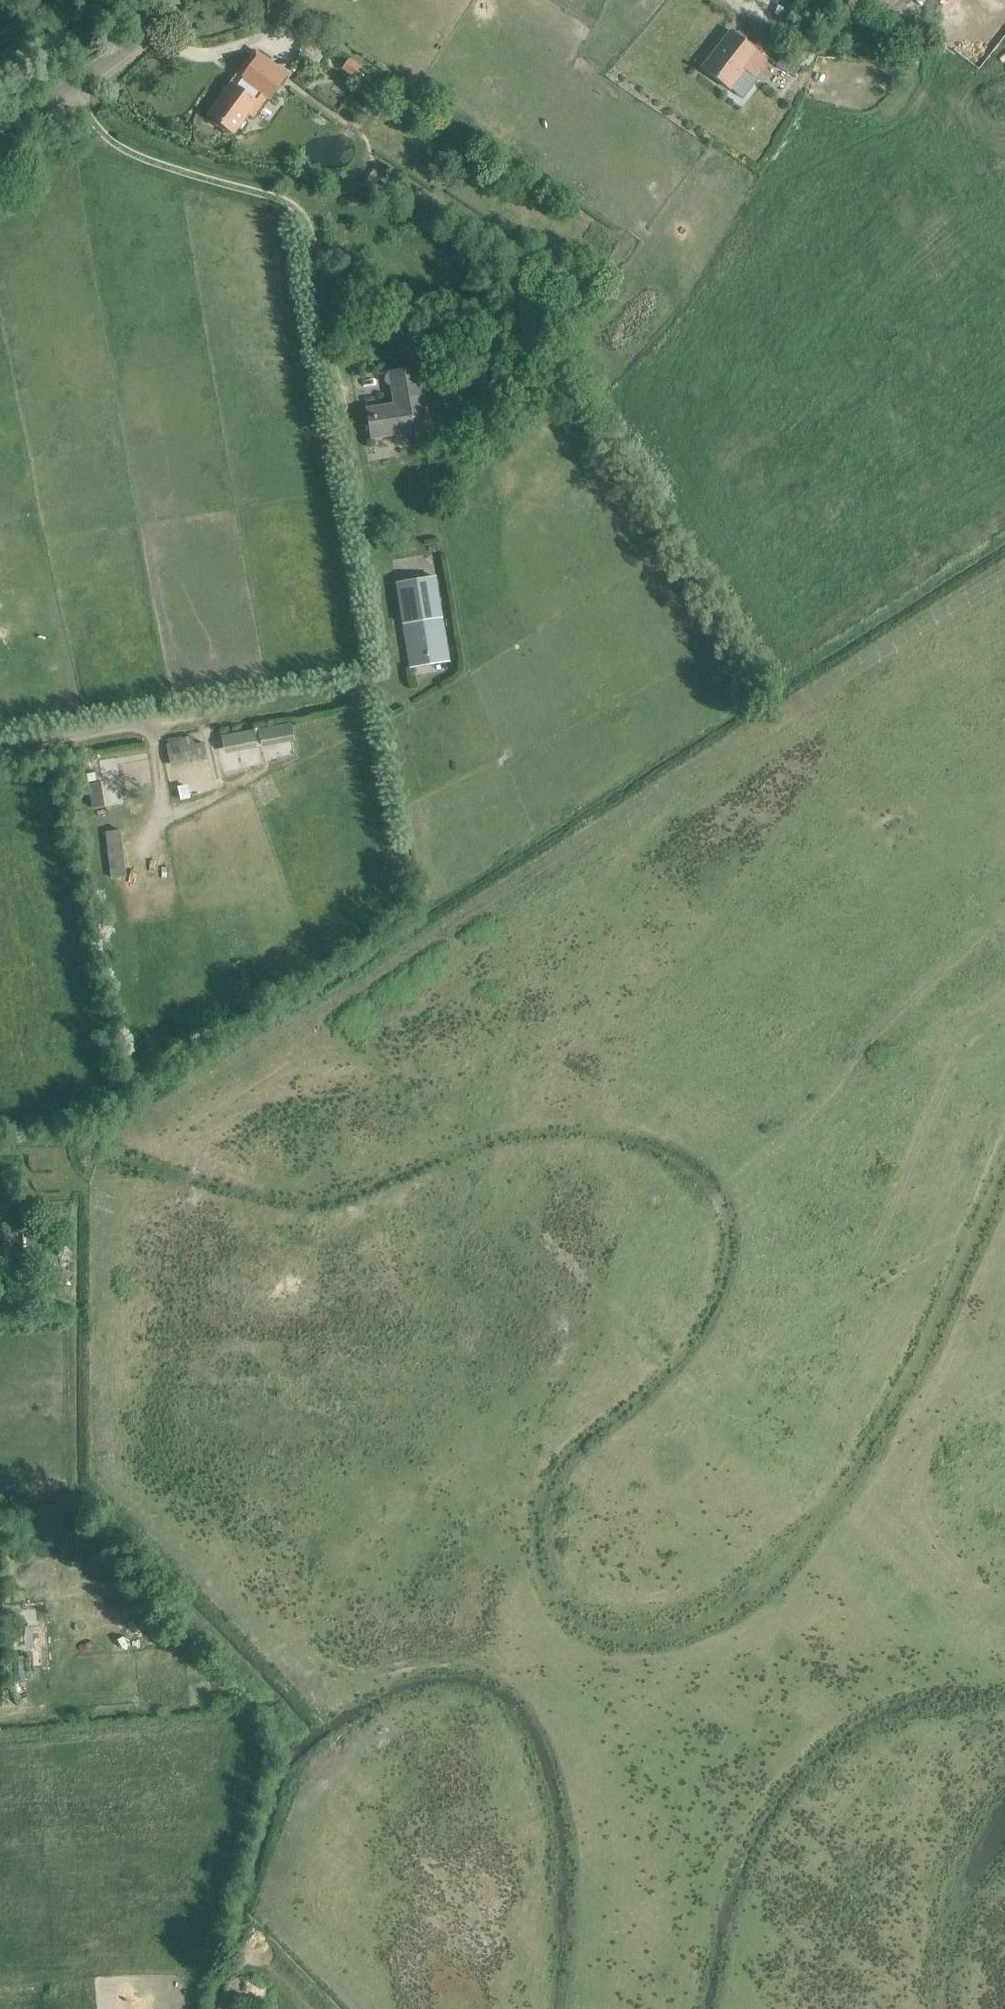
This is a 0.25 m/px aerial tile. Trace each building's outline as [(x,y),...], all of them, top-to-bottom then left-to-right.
[(746,72),(754,78),(768,60),(730,30),(701,68),(731,91),(746,72)] [(263,94),(269,99),(286,75),(255,52),(237,76),(240,78),(234,86),(231,84),(208,115),(233,134),(263,94)] [(343,69),(356,79),(362,70),(349,61),(343,69)] [(366,409),(371,438),(430,428),(420,367),(388,372),(394,404),(366,409)] [(392,564),(409,667),(450,661),(433,558),(392,564)] [(259,729),(262,748),(295,742),(291,723),(259,729)] [(225,754),(258,748),(254,730),(221,736),(222,737),(215,738),(217,747),(223,746),(225,754)] [(194,745),(192,738),(177,741),(177,742),(165,745),(167,750),(168,750),(194,745)] [(168,750),(171,768),(208,760),(204,743),(168,750)] [(103,783),(88,785),(92,808),(107,806),(103,783)] [(188,787),(177,789),(180,800),(190,798),(188,787)] [(121,829),(108,831),(113,865),(125,863),(121,829)]
